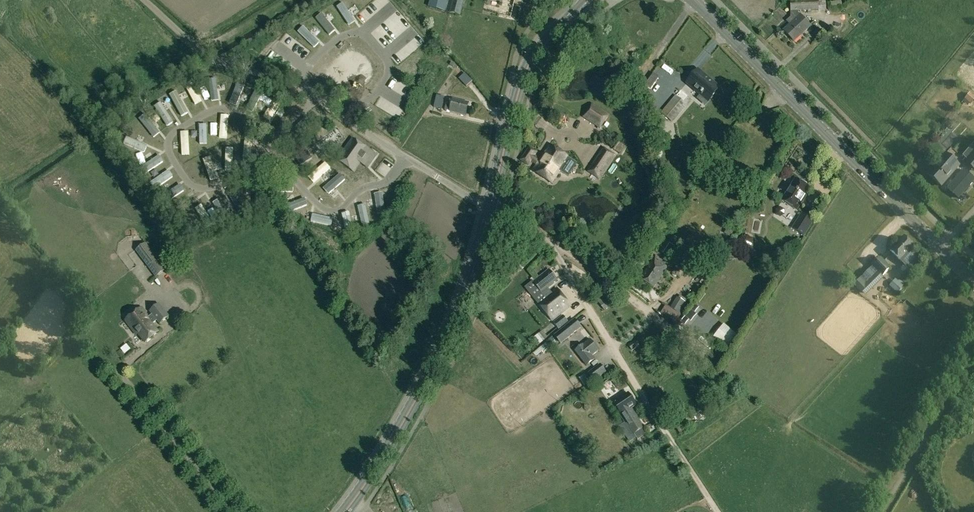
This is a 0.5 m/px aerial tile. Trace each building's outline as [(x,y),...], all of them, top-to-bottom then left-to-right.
[(353,18),(361,14),(353,0),(344,0),(353,18)] [(449,12),(452,0),(430,0),(428,6),(449,12)] [(449,12),(449,13),(460,16),(464,0),(463,0),(452,0),(449,12)] [(789,25),(800,15),(800,14),(798,12),(818,10),(818,8),(826,8),(825,0),(811,0),(790,1),(790,17),(786,21),(789,25)] [(330,5),(323,9),(334,28),(341,24),(330,5)] [(800,15),(789,25),(783,30),(794,42),(810,26),(800,15)] [(383,45),(391,36),(374,19),(365,29),(383,45)] [(417,28),(411,36),(420,42),(425,34),(417,28)] [(293,30),(290,37),(310,47),(313,40),(293,30)] [(698,70),(686,83),(700,95),(701,95),(702,95),(704,93),(711,99),(720,88),(698,70)] [(227,73),(221,94),(229,96),(234,74),(227,73)] [(382,73),(375,84),(383,90),(391,79),(382,73)] [(198,74),(191,78),(203,97),(209,93),(198,74)] [(472,82),(465,74),(459,79),(467,87),(472,82)] [(245,77),(239,98),(247,100),(252,79),(245,77)] [(180,85),(174,89),(186,107),(193,103),(180,85)] [(280,87),(268,105),(275,109),(287,91),(280,87)] [(672,123),(693,99),(681,89),(661,113),(672,123)] [(165,95),(158,100),(171,118),(178,113),(165,95)] [(441,109),(444,97),(436,95),(434,107),(441,109)] [(450,112),(465,116),(468,103),(453,99),(451,105),(446,104),(445,110),(450,112)] [(151,105),(145,110),(158,128),(164,123),(151,105)] [(297,105),(289,125),(296,128),(305,108),(297,105)] [(608,115),(592,105),(583,118),(600,128),(608,115)] [(219,111),(211,111),(211,133),(219,133),(219,111)] [(614,124),(617,113),(611,112),(609,122),(614,124)] [(139,114),(132,119),(145,137),(151,132),(152,132),(139,114)] [(235,115),(228,119),(240,138),(247,133),(235,115)] [(193,121),(193,144),(201,144),(201,121),(193,121)] [(337,160),(354,172),(360,163),(367,168),(376,155),(352,138),(347,145),(344,143),(349,136),(335,126),(326,139),(325,138),(321,144),(327,148),(330,144),(336,149),(337,147),(343,151),(337,160)] [(119,133),(115,136),(128,154),(135,149),(121,132),(119,133)] [(169,135),(169,157),(177,156),(176,135),(169,135)] [(567,176),(576,163),(568,158),(550,145),(540,159),(534,155),(530,161),(536,165),(532,171),(551,183),(560,171),(567,176)] [(520,160),(527,165),(530,161),(534,155),(536,152),(529,147),(520,160)] [(599,179),(615,156),(603,148),(588,172),(599,179)] [(970,148),(963,156),(967,160),(973,152),(970,148)] [(191,150),(184,156),(191,164),(198,158),(191,150)] [(228,151),(215,169),(221,174),(234,156),(228,151)] [(310,151),(306,153),(296,159),(301,167),(314,159),(310,151)] [(967,160),(965,162),(973,170),(973,152),(967,160)] [(152,153),(135,166),(140,173),(157,160),(152,153)] [(946,153),(928,174),(942,186),(960,166),(946,153)] [(330,163),(316,180),(323,185),(336,167),(330,163)] [(193,165),(193,188),(201,188),(201,166),(193,165)] [(944,186),(953,193),(959,187),(962,189),(972,177),(961,167),(944,186)] [(165,171),(147,184),(152,190),(170,177),(165,171)] [(343,172),(330,190),(337,194),(350,176),(343,172)] [(798,181),(795,179),(782,200),(796,210),(809,189),(807,187),(806,184),(801,181),(798,181)] [(258,184),(251,188),(262,207),(269,203),(258,184)] [(177,186),(160,199),(165,206),(182,192),(177,186)] [(246,192),(239,196),(250,215),(257,211),(246,192)] [(363,196),(357,202),(372,218),(378,213),(363,196)] [(326,202),(333,212),(338,208),(331,198),(326,202)] [(232,199),(225,203),(236,222),(243,218),(232,199)] [(296,201),(289,203),(294,224),(302,222),(296,201)] [(217,208),(210,212),(221,231),(228,227),(217,208)] [(354,210),(348,215),(362,233),(368,227),(354,210)] [(308,212),(306,219),(328,224),(330,217),(308,212)] [(803,235),(813,220),(802,213),(792,228),(803,235)] [(203,217),(196,220),(207,240),(214,236),(203,217)] [(189,222),(182,226),(193,245),(200,241),(189,222)] [(343,224),(337,230),(352,246),(358,240),(343,224)] [(915,247),(904,236),(890,250),(901,261),(915,247)] [(165,270),(158,260),(162,256),(158,251),(154,254),(145,243),(135,250),(155,277),(165,270)] [(681,260),(695,269),(701,259),(687,251),(681,260)] [(669,264),(655,255),(640,278),(654,287),(669,264)] [(891,268),(880,257),(872,265),(883,275),(891,268)] [(551,293),(547,288),(557,280),(549,269),(533,282),(541,293),(543,291),(547,296),(538,303),(552,320),(570,306),(557,288),(551,293)] [(879,272),(866,284),(860,291),(866,296),(884,278),(879,272)] [(860,291),(866,284),(860,279),(854,285),(860,291)] [(516,296),(520,306),(525,304),(521,294),(516,296)] [(610,295),(600,303),(605,310),(615,302),(610,295)] [(679,313),(686,303),(678,298),(672,308),(679,313)] [(152,324),(156,320),(160,325),(169,317),(159,304),(150,311),(152,314),(149,317),(141,307),(125,321),(136,335),(138,333),(145,342),(158,332),(152,324)] [(563,315),(553,323),(558,329),(568,321),(563,315)] [(574,319),(569,323),(554,335),(561,343),(580,327),(574,319)] [(543,329),(538,331),(542,340),(547,337),(543,329)] [(575,351),(587,366),(594,359),(591,356),(598,350),(589,339),(575,351)] [(635,340),(628,345),(632,350),(639,345),(635,340)] [(600,365),(588,373),(593,381),(605,372),(600,365)] [(616,379),(607,387),(610,391),(620,384),(616,379)] [(620,416),(633,435),(643,428),(631,409),(636,405),(628,393),(613,403),(621,415),(620,416)]
